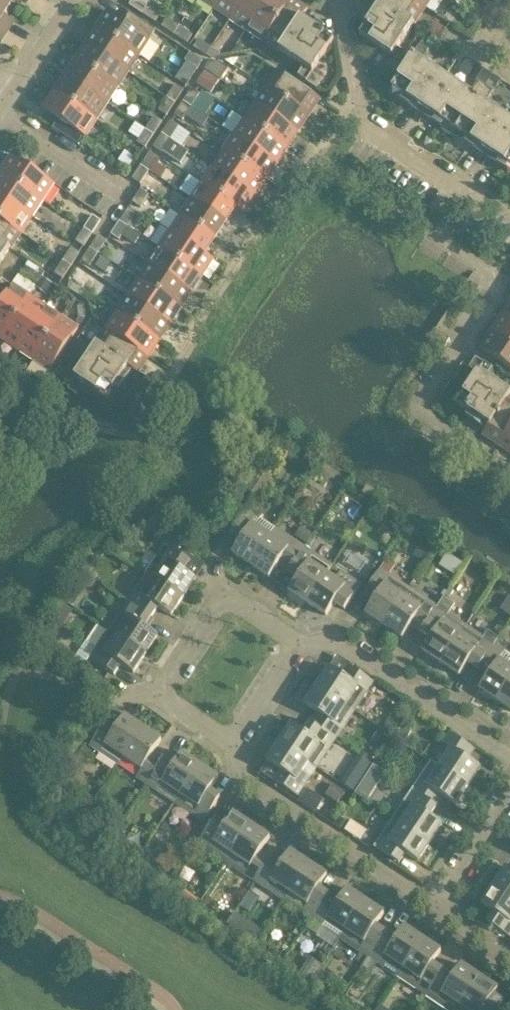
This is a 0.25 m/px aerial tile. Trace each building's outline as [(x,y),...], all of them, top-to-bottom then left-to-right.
[(3,0),(0,0),(0,27),(9,33),(15,22),(5,15),(11,5),(3,0)] [(147,6),(139,0),(133,0),(129,5),(142,14),(147,6)] [(214,9),(220,0),(201,0),(214,9)] [(244,0),(220,0),(214,9),(231,20),(244,0)] [(231,20),(246,30),(266,0),(244,0),(231,20)] [(246,30),(262,41),(289,0),(266,0),(246,30)] [(279,52),(307,9),(294,0),(289,0),(262,41),(279,52)] [(414,24),(378,0),(367,0),(374,5),(369,12),(373,15),(359,36),(386,53),(375,70),(389,80),(406,55),(397,49),(414,24)] [(424,8),(412,0),(378,0),(414,24),(424,8)] [(430,0),(412,0),(424,8),(430,0)] [(160,14),(147,6),(142,14),(155,23),(160,14)] [(481,23),(481,22),(487,14),(475,6),(469,15),(481,23)] [(138,56),(156,30),(129,13),(123,22),(107,11),(96,28),(138,56)] [(161,27),(174,35),(180,27),(167,18),(161,27)] [(301,19),(279,52),(303,68),(297,76),(316,89),(322,80),(312,73),(334,41),(313,27),(316,23),(308,18),(305,22),(301,19)] [(0,27),(0,41),(2,42),(9,33),(0,27)] [(193,36),(180,27),(174,35),(187,44),(193,36)] [(85,44),(128,72),(138,56),(96,28),(85,44)] [(193,48),(206,56),(207,56),(212,48),(199,40),(193,48)] [(75,60),(117,88),(128,72),(85,44),(75,60)] [(420,44),(391,88),(407,99),(429,67),(421,61),(428,50),(420,44)] [(246,51),(237,45),(231,54),(246,51)] [(221,54),(212,48),(207,56),(211,58),(219,56),(221,54)] [(203,61),(190,53),(185,61),(197,70),(203,61)] [(64,76),(107,104),(117,88),(75,60),(64,76)] [(228,69),(217,62),(208,64),(204,70),(220,81),(228,69)] [(429,67),(407,99),(411,102),(408,106),(418,112),(413,119),(416,121),(445,77),(429,67)] [(461,88),(439,121),(455,131),(485,87),(492,76),(483,70),(475,81),(477,82),(469,94),(461,88)] [(211,76),(203,71),(198,79),(195,83),(211,93),(219,81),(211,76)] [(309,117),(320,100),(277,71),(266,88),(309,117)] [(54,92),(96,120),(107,104),(64,76),(54,92)] [(485,87),(455,131),(471,142),(493,109),(485,104),(492,92),(493,93),(500,82),(492,76),(485,87)] [(445,77),(416,121),(419,123),(423,116),(433,122),(436,118),(439,121),(461,88),(445,77)] [(175,103),(183,91),(175,85),(167,98),(175,103)] [(298,133),(309,117),(266,88),(255,104),(298,133)] [(183,102),(191,107),(200,94),(191,89),(183,102)] [(58,119),(52,128),(79,146),(96,120),(54,92),(42,109),(58,119)] [(166,117),(175,103),(167,98),(158,111),(166,117)] [(183,102),(174,115),(183,120),(191,107),(183,102)] [(255,104),(245,120),(287,149),(298,133),(255,104)] [(493,109),(471,142),(475,144),(473,148),(482,155),(477,162),(480,164),(509,120),(493,109)] [(232,112),(221,127),(234,136),(277,164),(287,149),(245,120),(232,112)] [(154,135),(162,123),(154,117),(145,130),(154,135)] [(480,164),(483,166),(487,158),(497,165),(500,160),(503,163),(509,153),(509,121),(509,120),(480,164)] [(162,134),(170,140),(178,127),(170,121),(162,134)] [(145,149),(154,135),(145,130),(137,143),(145,149)] [(188,152),(170,140),(162,134),(153,147),(161,153),(162,152),(180,163),(188,152)] [(266,180),(277,164),(234,136),(224,152),(266,180)] [(255,196),(266,180),(224,152),(213,168),(255,196)] [(141,165),(149,171),(157,159),(149,153),(141,165)] [(10,157),(0,172),(0,173),(42,201),(53,184),(11,156),(10,157)] [(132,179),(140,185),(149,171),(141,165),(132,179)] [(244,213),(255,196),(213,168),(202,185),(235,207),(244,213)] [(42,201),(0,173),(0,196),(32,217),(42,201)] [(189,176),(179,191),(192,200),(225,223),(235,207),(202,185),(189,176)] [(140,190),(132,203),(140,209),(148,196),(140,190)] [(32,217),(0,196),(0,219),(21,233),(32,217)] [(225,223),(192,200),(181,216),(214,239),(225,223)] [(119,222),(127,228),(136,215),(128,209),(119,222)] [(84,229),(93,234),(101,222),(92,216),(84,229)] [(204,254),(214,239),(181,216),(170,232),(204,254)] [(21,233),(0,219),(0,242),(10,249),(21,233)] [(119,222),(111,235),(119,240),(127,228),(119,222)] [(84,229),(75,242),(84,248),(93,234),(84,229)] [(213,260),(204,254),(170,232),(159,249),(202,277),(213,260)] [(107,241),(98,236),(90,248),(98,254),(107,241)] [(10,249),(0,242),(0,264),(10,249)] [(71,248),(63,261),(71,267),(80,254),(71,248)] [(89,267),(98,254),(90,248),(81,262),(89,267)] [(202,277),(159,249),(149,265),(191,293),(202,277)] [(54,274),(62,279),(71,267),(63,261),(54,274)] [(38,282),(44,274),(44,273),(30,263),(24,273),(38,282)] [(181,309),(191,293),(149,265),(138,280),(181,309)] [(6,294),(12,286),(0,277),(0,290),(6,294)] [(36,287),(45,294),(52,284),(42,277),(36,287)] [(138,280),(127,297),(170,325),(181,309),(138,280)] [(29,297),(12,286),(6,294),(0,304),(0,339),(1,339),(29,297)] [(45,307),(29,297),(1,339),(17,350),(45,307)] [(159,341),(170,325),(127,297),(117,313),(159,341)] [(501,316),(509,322),(509,303),(501,316)] [(61,318),(45,307),(17,350),(33,360),(61,318)] [(149,357),(159,341),(117,313),(106,329),(149,357)] [(501,316),(491,332),(509,345),(509,322),(501,316)] [(50,371),(78,329),(61,318),(33,360),(50,371)] [(138,373),(149,357),(106,329),(95,345),(138,373)] [(434,330),(429,339),(444,349),(449,340),(434,330)] [(491,332),(479,349),(509,369),(509,345),(491,332)] [(65,372),(59,367),(55,374),(70,384),(74,378),(106,399),(120,379),(124,382),(129,374),(136,379),(139,374),(138,373),(95,345),(79,369),(71,363),(65,372)] [(476,358),(475,357),(469,368),(477,373),(456,404),(477,418),(474,422),(482,427),(477,434),(481,437),(482,436),(509,394),(509,393),(486,377),(492,368),(476,358)] [(482,436),(499,447),(509,430),(509,394),(482,436)] [(499,447),(509,454),(509,430),(499,447)] [(257,470),(245,488),(253,493),(254,494),(262,499),(274,481),(268,477),(270,474),(272,471),(261,463),(257,470)] [(233,530),(230,534),(240,541),(232,554),(250,566),(275,528),(261,519),(268,508),(252,497),(244,508),(246,509),(233,530)] [(128,511),(120,523),(132,531),(140,519),(128,511)] [(313,533),(302,526),(296,535),(307,542),(313,533)] [(304,547),(275,528),(250,566),(269,578),(280,562),(290,568),(304,547)] [(158,555),(146,573),(183,598),(195,579),(183,571),(190,561),(186,558),(165,544),(158,555)] [(422,544),(413,557),(424,564),(433,551),(422,544)] [(290,568),(287,572),(297,579),(289,591),(307,604),(327,574),(332,566),(304,547),(290,568)] [(81,566),(89,571),(97,559),(89,553),(81,566)] [(463,562),(447,553),(440,565),(456,575),(463,562)] [(389,575),(395,566),(386,560),(380,569),(389,575)] [(365,613),(383,626),(409,588),(389,575),(380,569),(366,590),(376,597),(365,613)] [(327,574),(307,604),(326,616),(334,603),(344,610),(347,606),(361,585),(350,578),(340,571),(334,579),(327,574)] [(171,616),(183,598),(146,573),(127,601),(152,618),(159,608),(171,616)] [(72,588),(66,597),(67,598),(74,603),(80,593),(72,588)] [(409,588),(383,626),(402,638),(410,625),(420,632),(437,607),(427,600),(409,588)] [(437,607),(420,632),(425,635),(430,639),(422,651),(441,664),(466,625),(448,613),(454,604),(444,597),(437,607)] [(120,612),(108,630),(116,635),(145,655),(158,636),(146,628),(152,618),(127,601),(120,612)] [(53,645),(63,629),(52,622),(42,638),(53,645)] [(466,625),(441,664),(459,676),(468,664),(477,670),(480,666),(494,645),(498,638),(488,631),(483,637),(466,625)] [(145,655),(116,635),(108,630),(89,659),(114,675),(120,665),(133,673),(145,655)] [(497,701),(509,683),(509,667),(509,656),(494,645),(480,666),(490,673),(479,689),(497,701)] [(345,664),(338,674),(329,668),(317,686),(354,711),(373,683),(345,664)] [(497,701),(509,710),(509,683),(497,701)] [(317,686),(304,705),(321,716),(314,726),(335,740),(354,711),(317,686)] [(118,766),(123,757),(143,728),(124,716),(113,732),(103,726),(89,747),(118,766)] [(382,728),(392,734),(399,724),(389,717),(382,728)] [(291,725),(279,743),(308,763),(317,768),(329,750),(335,740),(314,726),(310,723),(304,733),(291,725)] [(143,728),(123,757),(141,770),(136,778),(146,784),(160,764),(150,757),(161,740),(143,728)] [(389,736),(379,729),(373,740),(383,746),(389,736)] [(451,749),(438,767),(468,787),(480,768),(464,757),(470,747),(449,733),(442,744),(451,749)] [(279,743),(267,762),(276,768),(269,778),(297,797),(304,786),(317,768),(308,763),(279,743)] [(160,764),(146,784),(156,791),(175,803),(180,795),(200,766),(181,754),(173,766),(163,760),(160,764)] [(366,773),(372,764),(362,758),(356,767),(366,773)] [(431,762),(411,790),(432,804),(439,794),(455,805),(468,787),(438,767),(431,762)] [(180,795),(175,803),(203,822),(217,801),(220,797),(210,791),(218,778),(200,766),(180,795)] [(331,784),(324,795),(336,803),(343,792),(331,784)] [(323,799),(307,789),(299,801),(315,811),(323,799)] [(442,825),(430,817),(436,807),(411,790),(392,819),(430,844),(442,825)] [(214,819),(198,844),(226,863),(251,825),(233,813),(224,826),(214,819)] [(341,818),(336,824),(343,829),(347,823),(341,818)] [(392,819),(373,847),(394,861),(401,851),(418,862),(430,844),(392,819)] [(251,825),(226,863),(255,882),(269,861),(259,854),(270,838),(251,825)] [(138,859),(148,866),(155,855),(145,848),(138,859)] [(269,861),(255,882),(265,889),(283,901),(289,893),(308,863),(290,851),(279,867),(269,861)] [(289,893),(283,901),(302,913),(312,920),(326,899),(328,895),(318,888),(327,876),(308,863),(289,893)] [(493,886),(509,897),(509,870),(506,867),(493,886)] [(481,904),(494,913),(487,923),(509,938),(509,897),(493,886),(481,904)] [(312,920),(306,929),(316,935),(322,926),(340,939),(365,901),(347,889),(336,905),(326,899),(312,920)] [(365,901),(340,939),(369,957),(385,933),(375,926),(384,913),(365,901)] [(263,931),(235,913),(227,924),(255,942),(263,931)] [(385,933),(369,957),(397,976),(422,939),(404,927),(395,939),(385,933)] [(397,976),(396,978),(414,990),(415,988),(426,995),(442,970),(432,964),(441,951),(422,939),(397,976)] [(426,995),(448,1009),(457,1009),(479,977),(461,964),(452,977),(442,970),(426,995)] [(316,978),(325,984),(329,977),(321,971),(316,978)] [(494,995),(498,989),(479,977),(457,1009),(498,1009),(504,1001),(494,995)]
